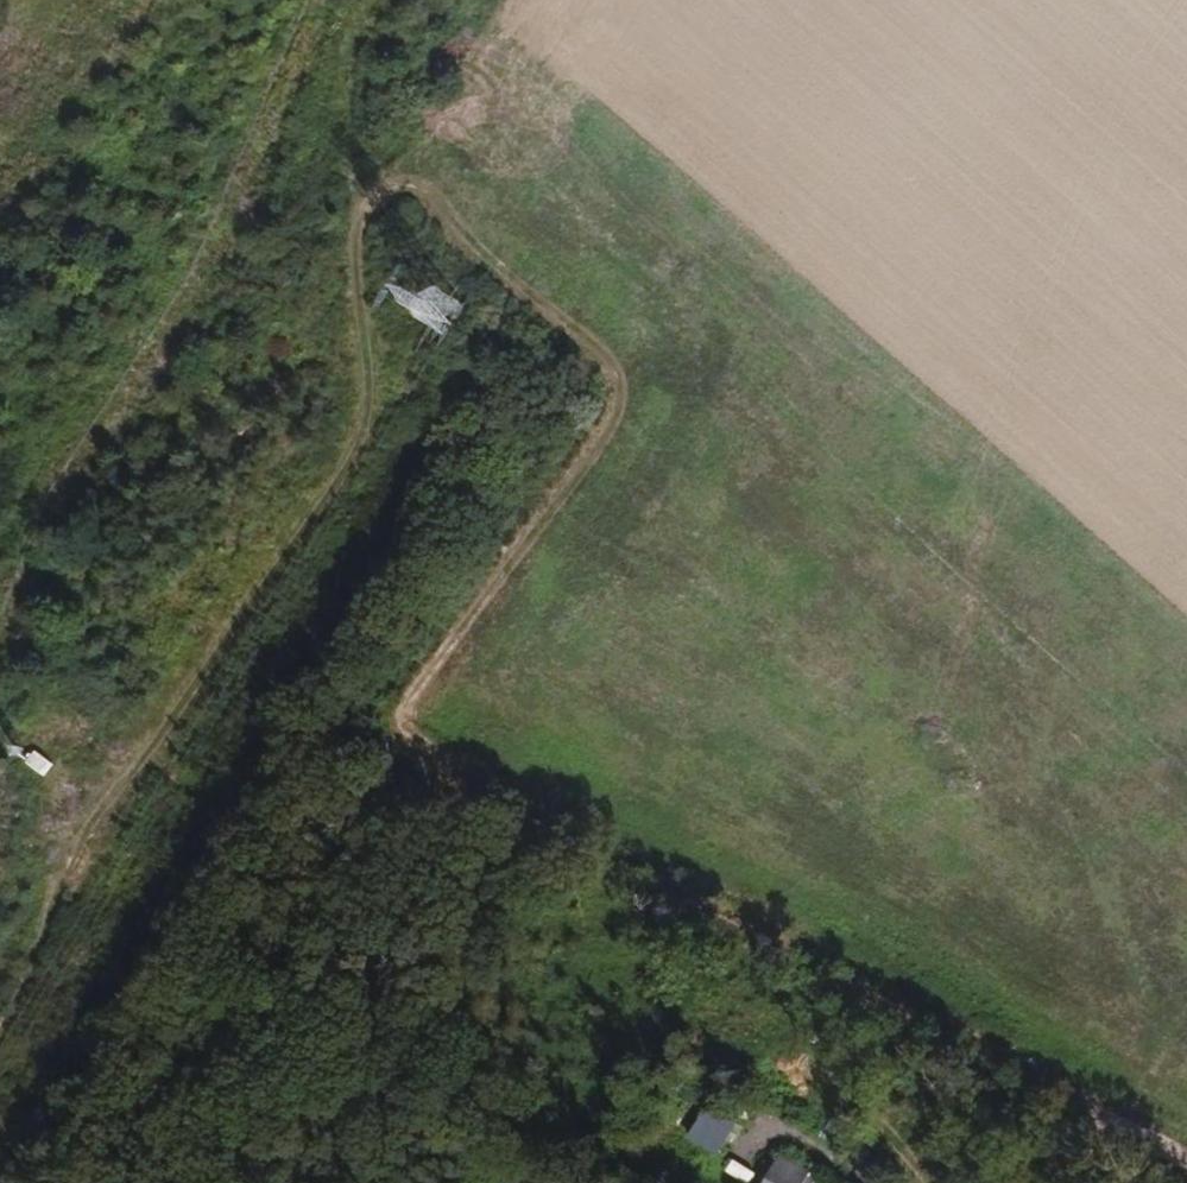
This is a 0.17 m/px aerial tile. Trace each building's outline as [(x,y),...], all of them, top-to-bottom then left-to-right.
[(455,331),(465,302),(421,287),(411,316),(455,331)] [(55,768),(40,756),(30,768),(44,780),(55,768)] [(101,840),(92,834),(86,844),(95,850),(101,840)] [(736,1116),(701,1103),(687,1139),(721,1153),(736,1116)] [(814,1179),(778,1157),(762,1182),(811,1182),(814,1179)]
